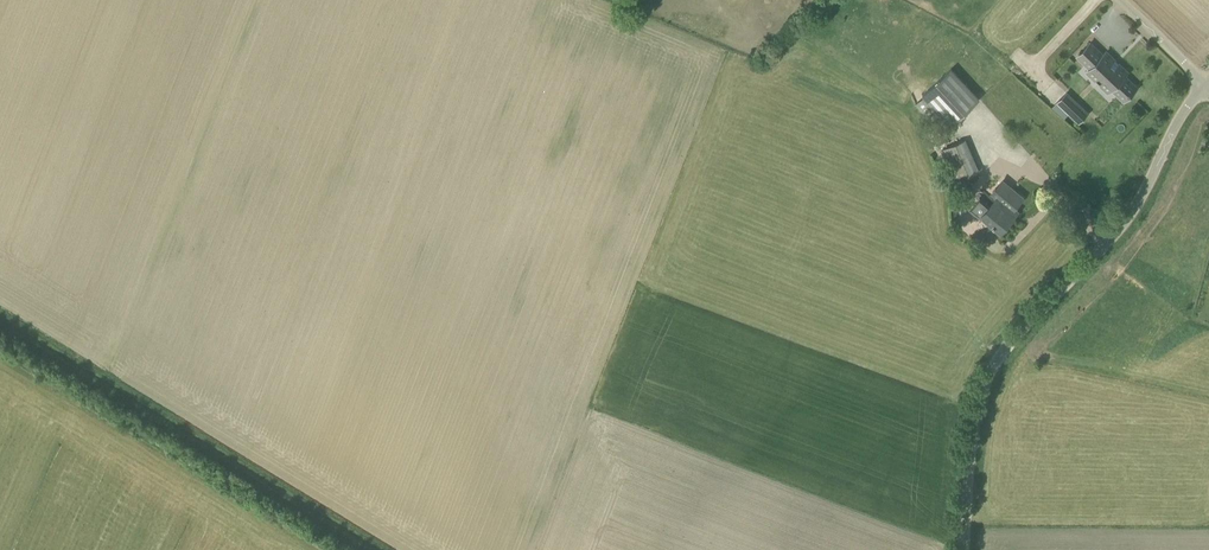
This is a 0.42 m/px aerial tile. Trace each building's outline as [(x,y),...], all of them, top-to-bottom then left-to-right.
[(1085,72),(1094,81),(1095,80),(1099,83),(1098,84),(1108,94),(1111,91),(1124,103),(1138,87),(1126,76),(1130,72),(1119,63),(1118,65),(1114,61),(1116,59),(1106,50),(1103,53),(1090,41),(1076,57),(1088,68),(1085,72)] [(951,126),(981,100),(953,69),(924,94),(925,96),(917,104),(928,117),(937,109),(951,126)] [(1067,91),(1056,102),(1071,116),(1082,105),(1067,91)] [(1097,133),(1107,108),(1098,104),(1088,129),(1097,133)] [(954,182),(979,172),(975,162),(950,173),(954,182)] [(1009,213),(1013,208),(999,197),(991,207),(979,197),(968,209),(981,220),(984,216),(1001,230),(1013,216),(1009,213)]
